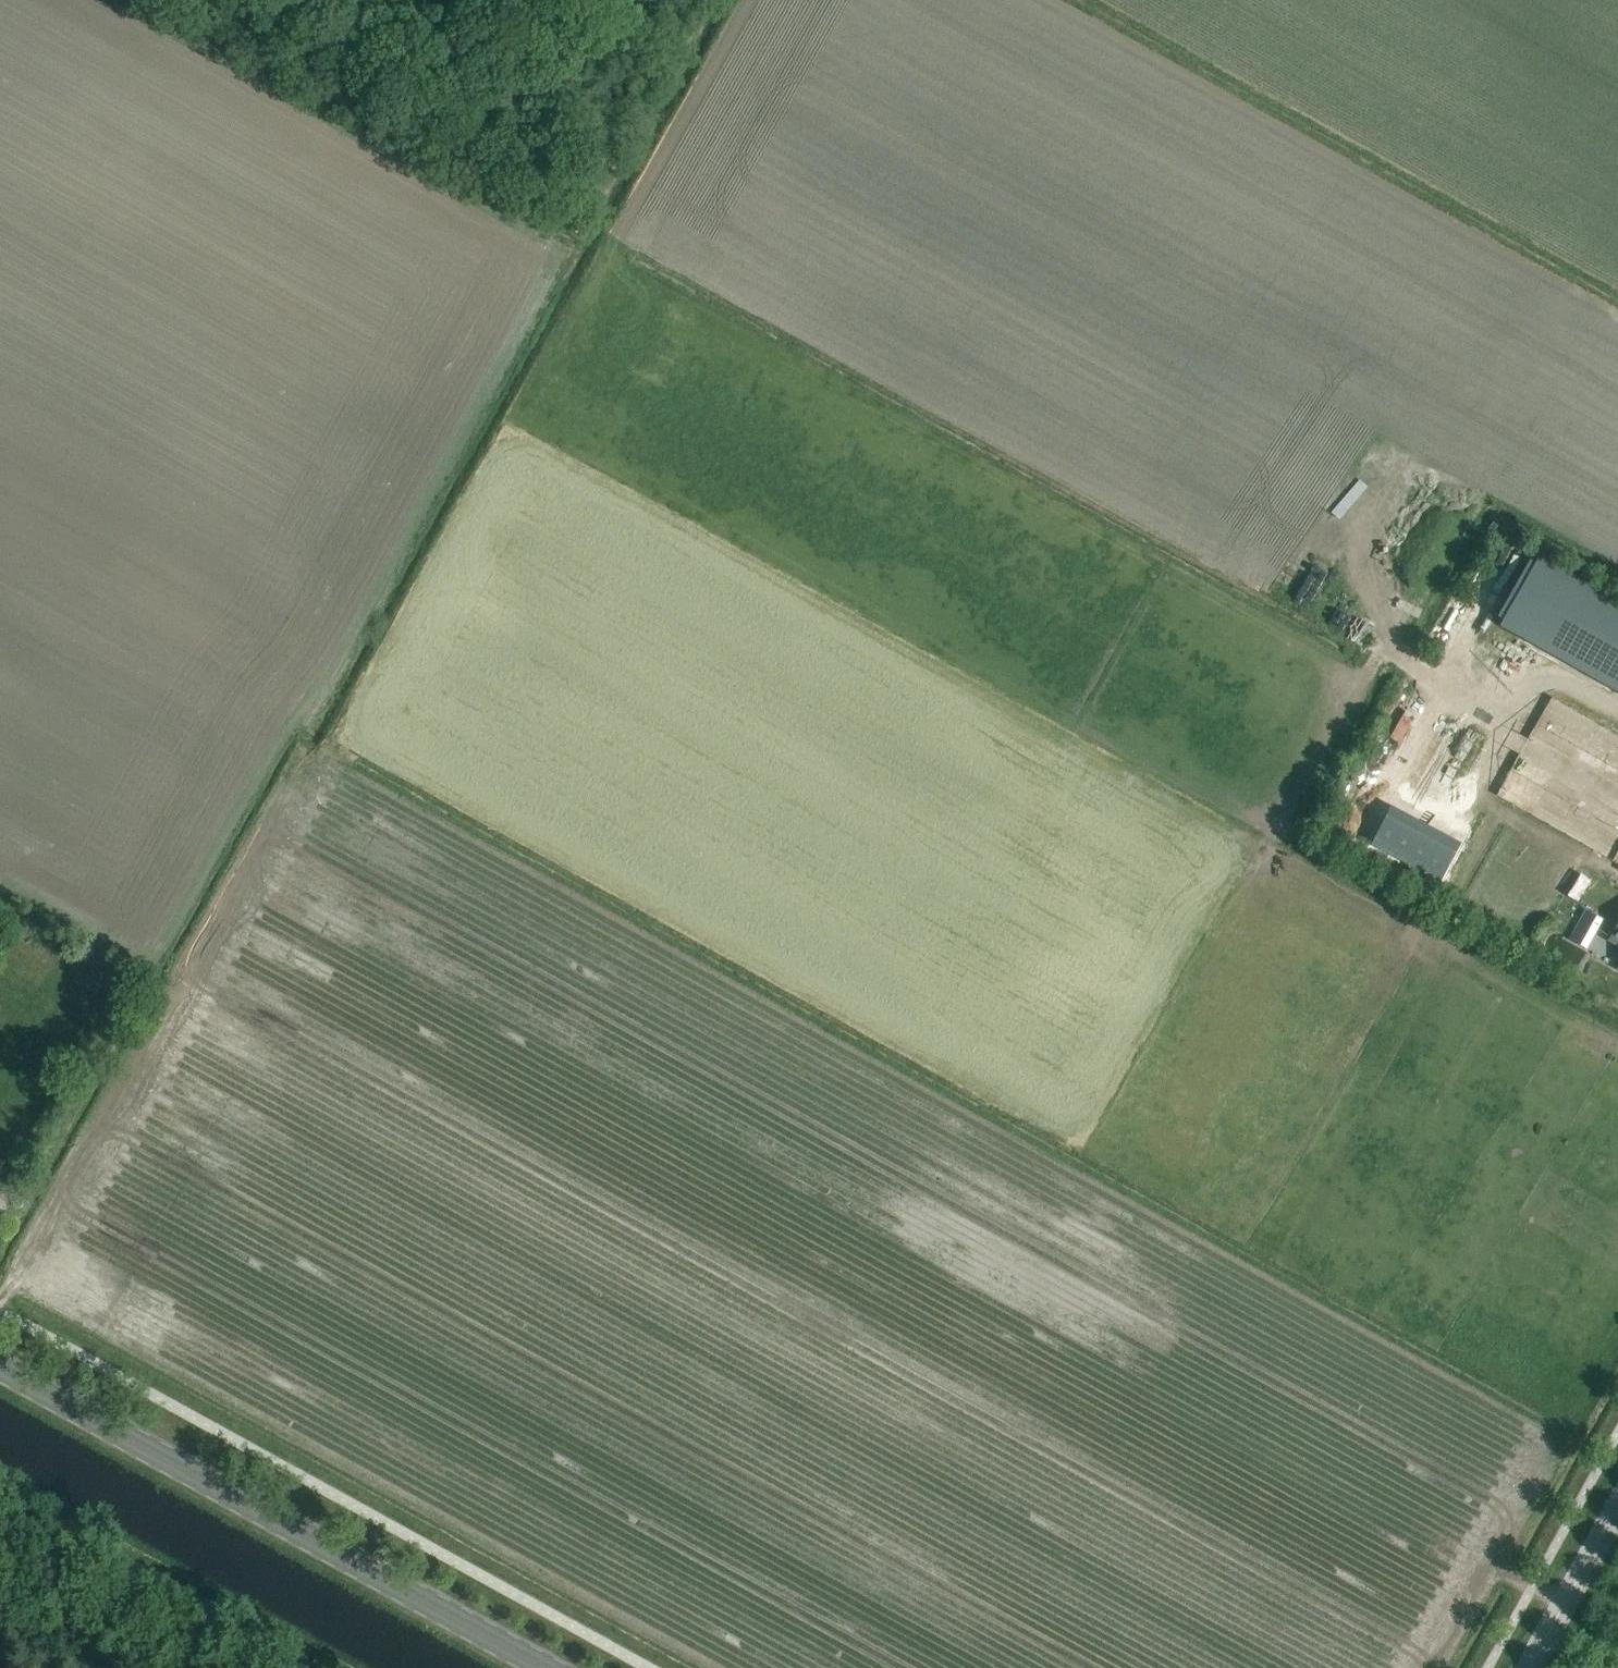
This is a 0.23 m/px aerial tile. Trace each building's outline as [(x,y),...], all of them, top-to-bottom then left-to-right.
[(1617,691),(1617,601),(1539,557),(1501,625),(1617,691)] [(1551,699),(1496,798),(1617,867),(1617,737),(1551,699)] [(1586,910),(1570,940),(1587,950),(1603,920),(1586,910)] [(1609,943),(1617,948),(1617,927),(1609,943)]
